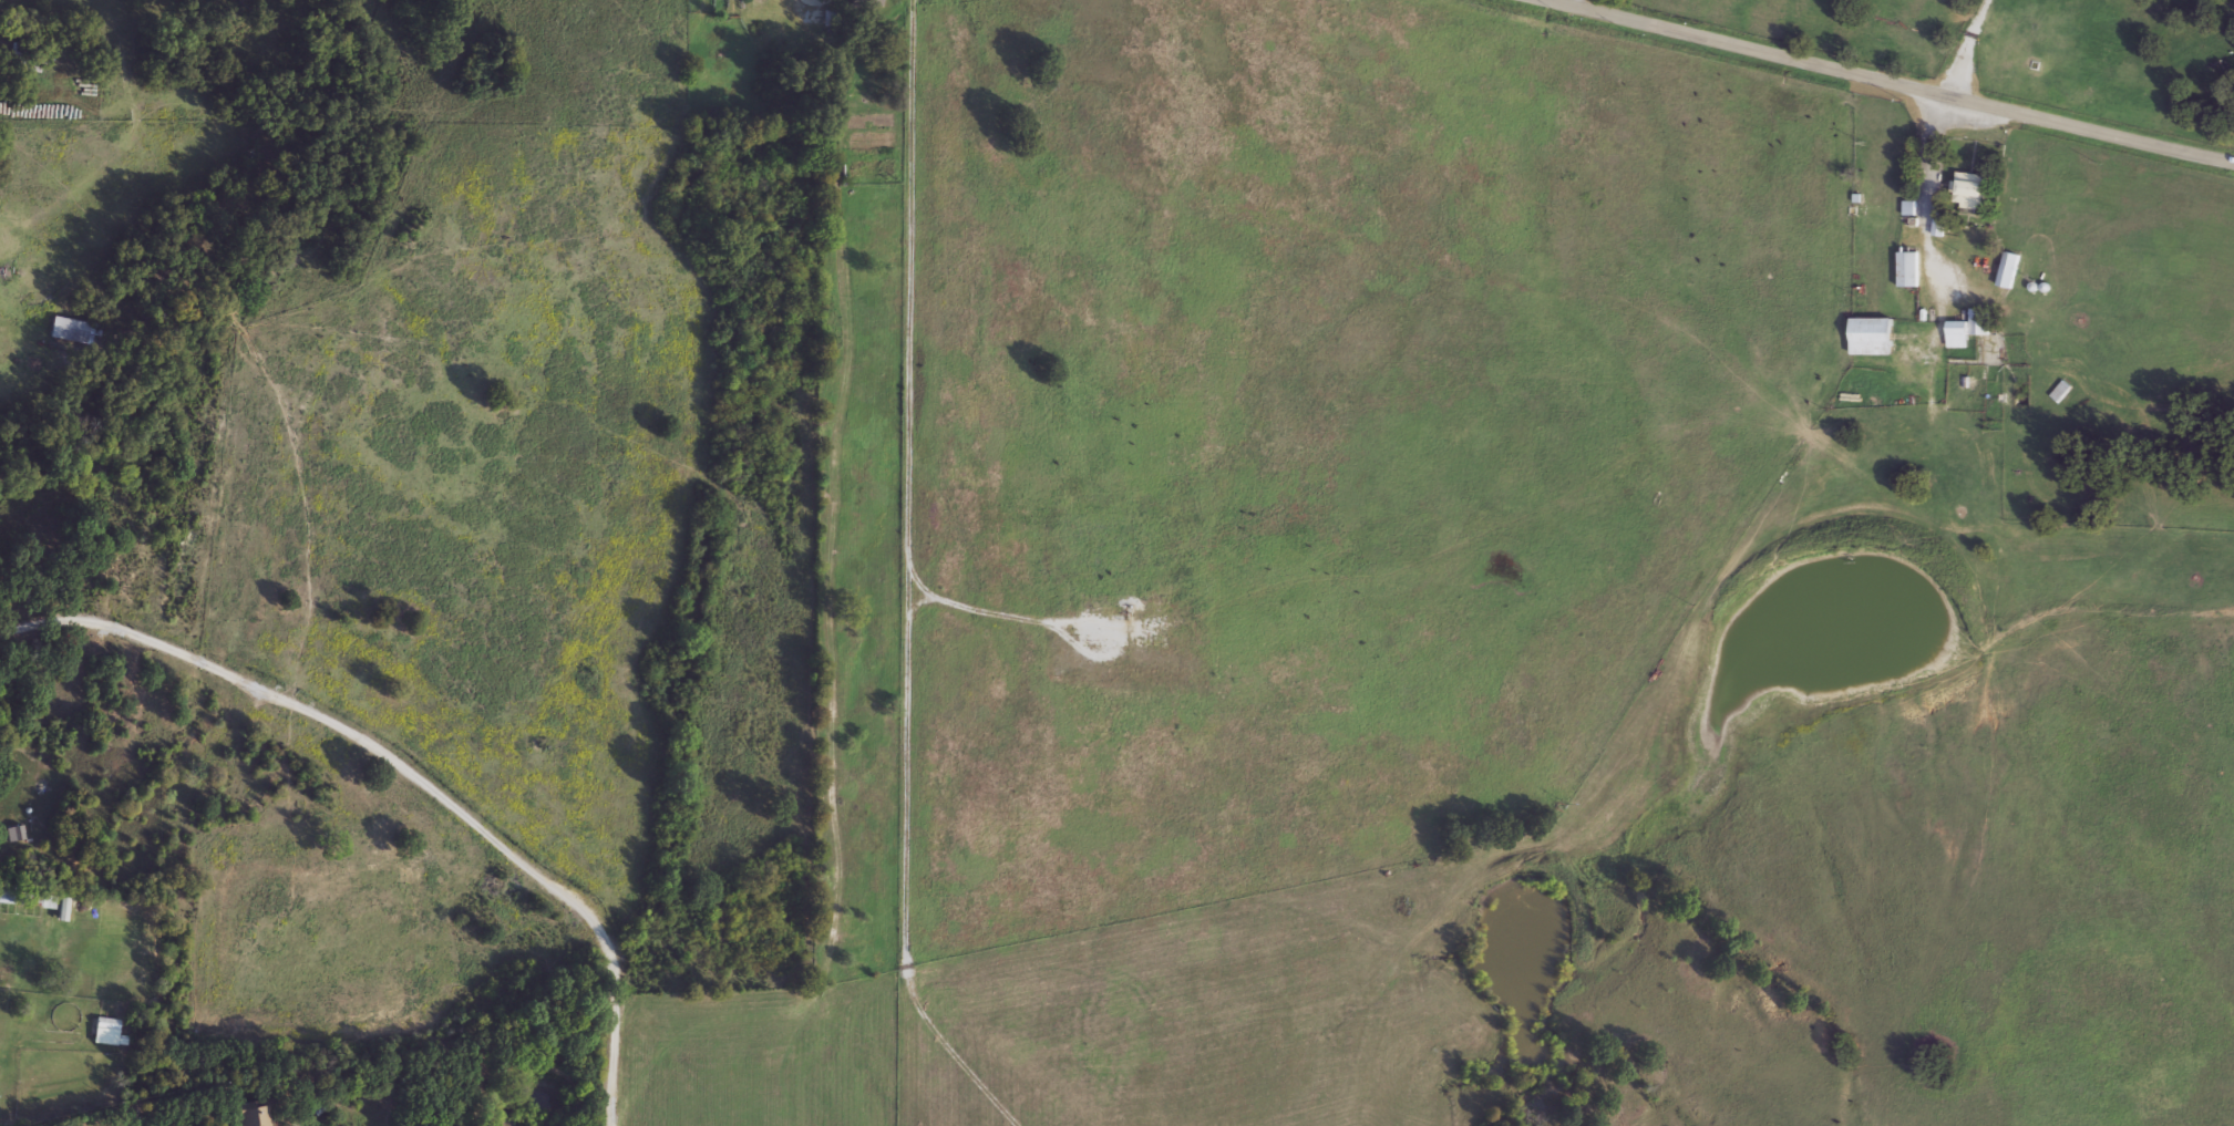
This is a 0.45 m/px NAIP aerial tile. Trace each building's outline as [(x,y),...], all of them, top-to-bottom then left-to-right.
[(1988,208),(1955,208),(1955,176),(1988,176),(1988,208)] [(1945,237),(1936,237),(1936,217),(1945,217),(1945,237)] [(2021,257),(2012,290),(1998,287),(2007,252),(2021,257)] [(1949,323),(1972,323),(1972,310),(1991,310),(1991,335),(1970,335),(1970,349),(1949,349),(1949,323)] [(89,345),(48,338),(52,317),(93,324),(89,345)] [(1894,355),(1852,355),(1852,319),(1894,319),(1894,355)] [(9,843),(7,830),(21,827),(23,839),(9,843)] [(119,1020),(119,1031),(95,1031),(95,1020),(119,1020)] [(270,1102),(274,1125),(233,1125),(230,1108),(270,1102)]
